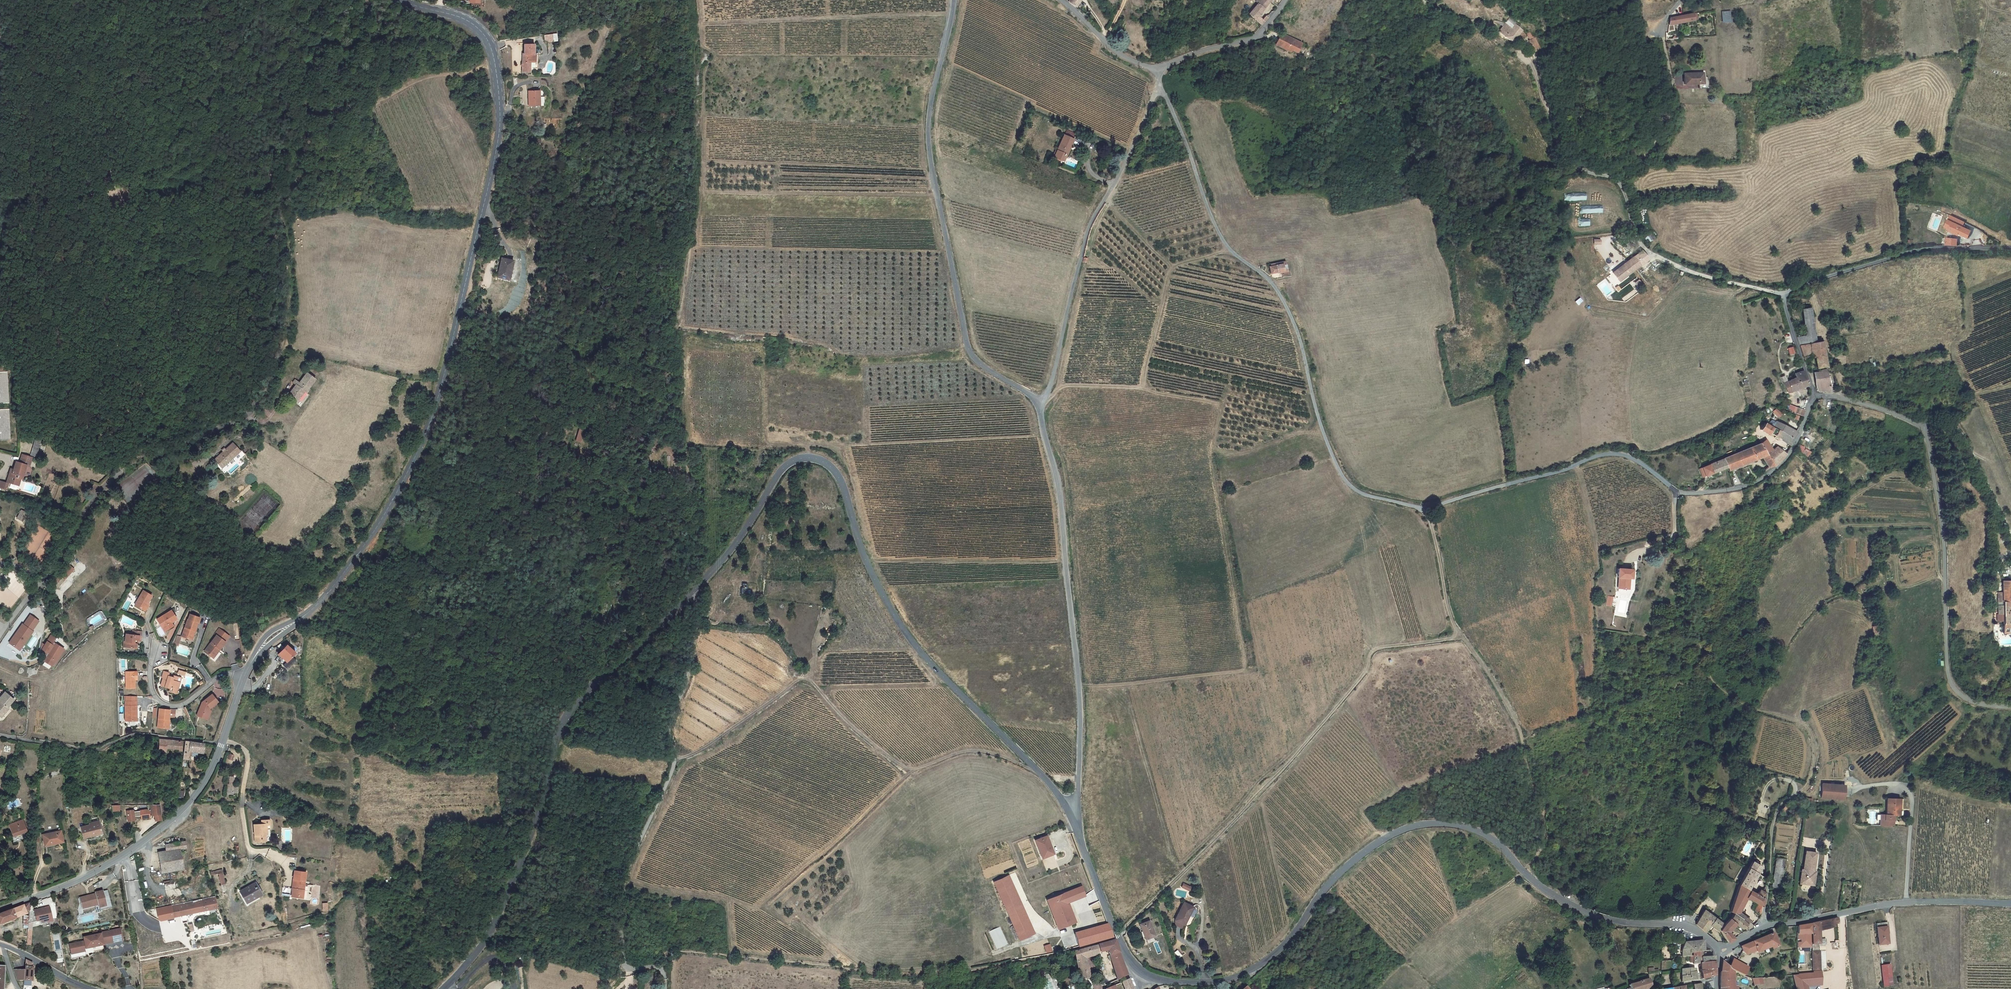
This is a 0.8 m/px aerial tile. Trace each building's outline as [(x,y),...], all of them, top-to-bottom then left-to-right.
[(1259,4),(1249,14),(1262,26),(1270,17),(1266,15),(1263,18),(1259,15),(1272,1),(1273,2),(1274,0),(1262,0),(1259,4)] [(1722,21),(1730,21),(1729,11),(1721,12),(1722,21)] [(1694,22),(1692,14),(1669,17),(1666,26),(1694,22)] [(1506,35),(1504,37),(1510,42),(1514,38),(1517,35),(1522,39),(1525,36),(1514,26),(1510,29),(1507,26),(1502,31),(1506,35)] [(558,33),(545,34),(545,42),(558,41),(558,33)] [(1304,44),(1282,34),(1280,38),(1286,41),(1284,44),(1295,49),(1301,51),(1304,44)] [(1533,46),(1535,50),(1540,47),(1534,38),(1532,39),(1529,34),(1527,36),(1529,40),(1528,41),(1532,47),(1533,46)] [(530,62),(539,62),(539,47),(533,47),(533,37),(523,37),(522,49),(521,49),(521,66),(530,66),(530,62)] [(1286,41),(1280,38),(1278,44),(1293,51),(1295,49),(1284,44),(1286,41)] [(1698,89),(1707,89),(1706,77),(1703,77),(1703,73),(1683,73),(1684,84),(1698,84),(1698,89)] [(528,100),(538,101),(538,85),(529,85),(528,100)] [(1070,151),(1075,139),(1065,135),(1059,151),(1056,150),(1054,154),(1065,158),(1068,150),(1070,151)] [(1078,167),(1080,162),(1070,158),(1068,163),(1078,167)] [(1952,215),(1949,220),(1964,227),(1966,222),(1952,215)] [(1950,232),(1969,238),(1973,231),(1964,227),(1949,220),(1946,228),(1950,230),(1950,232)] [(1620,280),(1648,259),(1640,250),(1613,271),(1620,280)] [(512,272),(515,252),(503,251),(499,269),(512,272)] [(1272,264),(1273,266),(1271,267),(1272,274),(1280,272),(1280,274),(1289,272),(1287,261),(1272,264)] [(1797,337),(1800,346),(1820,342),(1819,340),(1814,341),(1809,309),(1800,310),(1806,336),(1797,337)] [(1820,342),(1800,346),(1805,361),(1814,359),(1816,366),(1825,365),(1820,342)] [(305,370),(298,377),(294,381),(293,380),(286,388),(294,395),(304,385),(305,386),(313,376),(305,370)] [(1818,391),(1830,390),(1825,377),(1823,370),(1819,371),(1819,373),(1813,373),(1813,379),(1818,391)] [(1794,378),(1780,383),(1784,393),(1808,385),(1803,371),(1793,374),(1794,378)] [(9,404),(7,373),(0,374),(0,405),(9,404)] [(294,381),(298,377),(294,373),(290,377),(293,380),(294,381)] [(270,407),(264,402),(260,408),(266,412),(270,407)] [(1791,412),(1802,416),(1804,410),(1793,407),(1791,412)] [(11,442),(9,411),(0,411),(0,442),(11,442)] [(1797,431),(1774,420),(1772,414),(1765,423),(1791,438),(1793,439),(1797,431)] [(1791,438),(1765,423),(1763,421),(1759,429),(1767,434),(1768,432),(1774,436),(1773,437),(1777,440),(1779,438),(1788,444),(1791,438)] [(575,441),(581,443),(585,429),(579,427),(575,441)] [(1763,438),(1758,442),(1764,451),(1770,448),(1763,438)] [(32,459),(36,460),(42,443),(38,441),(32,459)] [(1773,464),(1765,452),(1764,451),(1758,442),(1721,458),(1725,466),(1727,470),(1761,456),(1766,465),(1773,464)] [(1799,443),(1795,448),(1806,456),(1809,451),(1799,443)] [(1773,465),(1776,463),(1785,453),(1775,446),(1765,452),(1773,464),(1773,465)] [(204,470),(207,473),(209,471),(213,475),(220,468),(225,472),(235,461),(230,457),(229,459),(221,451),(204,470)] [(1703,475),(1717,469),(1725,466),(1721,458),(1697,469),(1700,476),(1703,475)] [(32,462),(23,459),(20,467),(16,466),(13,473),(10,471),(6,484),(10,486),(11,485),(17,488),(19,483),(21,484),(26,470),(29,471),(32,462)] [(1717,469),(1703,475),(1705,478),(1719,472),(1717,469)] [(30,517),(25,514),(21,523),(26,525),(30,517)] [(1624,589),(1625,577),(1628,578),(1629,578),(1630,569),(1616,569),(1616,577),(1617,577),(1617,589),(1624,589)] [(67,572),(64,570),(57,580),(60,582),(67,572)] [(2001,590),(2001,599),(2001,604),(1996,604),(1996,612),(2001,612),(2001,632),(2010,631),(2010,579),(2000,579),(2001,590)] [(54,580),(50,586),(54,590),(59,584),(54,580)] [(143,611),(147,605),(151,597),(143,592),(134,607),(143,611)] [(163,632),(172,628),(170,625),(175,622),(170,613),(156,620),(163,632)] [(31,614),(11,643),(21,650),(41,621),(31,614)] [(193,633),(195,633),(198,625),(200,619),(190,616),(188,621),(187,621),(180,638),(190,642),(193,633)] [(133,641),(137,641),(140,642),(141,633),(132,631),(132,636),(125,635),(124,639),(124,643),(126,644),(125,649),(135,650),(135,645),(133,644),(133,641)] [(205,653),(211,659),(218,651),(220,652),(226,645),(231,640),(221,632),(217,637),(218,638),(205,653)] [(40,644),(38,656),(45,657),(42,662),(50,667),(53,662),(54,663),(62,650),(51,643),(54,639),(50,637),(44,646),(40,644)] [(278,658),(286,666),(295,657),(286,648),(278,658)] [(211,659),(213,660),(220,652),(218,651),(211,659)] [(133,678),(135,678),(135,672),(124,672),(124,689),(133,689),(133,681),(133,678)] [(174,689),(176,690),(178,683),(176,682),(177,678),(172,676),(171,678),(167,677),(167,674),(162,673),(161,679),(162,679),(160,687),(168,689),(167,692),(173,694),(174,689)] [(5,695),(0,700),(0,701),(1,702),(0,703),(0,704),(1,705),(0,707),(0,720),(8,711),(7,710),(13,703),(5,695)] [(217,704),(210,696),(200,704),(195,717),(203,720),(205,716),(206,716),(208,712),(209,710),(217,704)] [(133,703),(125,703),(123,703),(124,722),(125,722),(125,727),(139,726),(139,722),(134,722),(133,711),(135,711),(135,703),(133,703)] [(156,729),(165,730),(166,721),(167,721),(168,711),(157,710),(156,729)] [(183,741),(160,740),(159,752),(168,753),(168,748),(178,749),(178,750),(182,751),(183,741)] [(203,753),(204,744),(186,742),(184,759),(190,760),(190,757),(192,757),(193,752),(203,753)] [(227,782),(228,794),(231,794),(231,796),(237,795),(236,789),(231,789),(230,781),(227,782)] [(1829,782),(1826,796),(1848,800),(1851,786),(1829,782)] [(1886,798),(1886,814),(1880,814),(1880,825),(1893,825),(1893,814),(1899,814),(1899,798),(1886,798)] [(146,812),(139,813),(131,813),(131,812),(125,812),(126,822),(132,822),(132,818),(139,818),(139,820),(147,820),(146,815),(150,815),(150,818),(153,818),(159,817),(158,806),(155,806),(146,806),(146,812)] [(26,834),(22,821),(7,827),(11,839),(26,834)] [(272,832),(271,822),(263,823),(263,826),(255,827),(256,836),(257,836),(257,838),(256,839),(257,846),(268,845),(268,838),(270,838),(269,832),(272,832)] [(88,828),(79,830),(82,841),(100,836),(97,824),(88,826),(88,828)] [(59,833),(40,837),(42,848),(61,844),(59,833)] [(1049,835),(1036,840),(1042,856),(1055,851),(1049,835)] [(160,874),(173,872),(172,862),(181,861),(180,851),(186,850),(186,843),(169,845),(170,852),(157,854),(160,874)] [(1798,882),(1809,884),(1811,870),(1814,853),(1804,851),(1802,869),(1800,868),(1798,882)] [(1547,871),(1558,859),(1555,856),(1544,868),(1547,871)] [(1770,887),(1781,888),(1785,859),(1774,857),(1770,887)] [(182,871),(181,861),(172,862),(173,872),(182,871)] [(1758,865),(1750,861),(1746,868),(1736,884),(1745,889),(1758,865)] [(304,873),(293,871),(291,889),(300,890),(300,886),(303,886),(304,873)] [(219,874),(209,876),(209,878),(215,877),(218,887),(222,887),(219,874)] [(1009,875),(1007,876),(1032,933),(1035,932),(1009,875)] [(994,882),(1019,939),(1032,933),(1007,876),(994,882)] [(1190,891),(1192,886),(1183,883),(1181,888),(1190,891)] [(1753,913),(1758,915),(1759,913),(1761,906),(1762,899),(1755,895),(1745,889),(1736,884),(1725,910),(1745,924),(1746,923),(1748,922),(1737,912),(1744,897),(1756,904),(1753,913)] [(244,905),(243,906),(245,909),(255,904),(255,902),(261,898),(255,887),(240,895),(244,905)] [(300,890),(291,889),(290,889),(281,888),(279,896),(301,899),(302,891),(300,890)] [(1755,895),(1762,899),(1763,891),(1758,888),(1755,895)] [(109,908),(113,907),(107,889),(104,890),(109,908)] [(1079,891),(1065,896),(1068,905),(1082,900),(1079,891)] [(1065,896),(1063,892),(1047,898),(1058,926),(1070,921),(1069,919),(1073,918),(1068,905),(1065,896)] [(80,900),(82,905),(85,904),(86,911),(95,908),(95,906),(99,905),(100,909),(107,908),(103,893),(95,895),(96,896),(80,900)] [(217,909),(216,906),(215,906),(213,900),(177,907),(171,908),(173,919),(217,909)] [(1193,908),(1194,907),(1185,902),(1176,920),(1185,925),(1189,916),(1192,917),(1194,916),(1196,911),(1196,909),(1193,908)] [(29,917),(29,915),(30,905),(0,917),(0,928),(16,922),(15,921),(29,917)] [(173,919),(171,908),(177,907),(177,906),(158,909),(160,921),(162,922),(173,919)] [(1708,923),(1713,931),(1718,926),(1716,924),(1702,907),(1696,923),(1704,929),(1708,923)] [(1736,922),(1745,930),(1748,928),(1750,927),(1746,923),(1745,924),(1725,910),(1722,918),(1730,924),(1733,926),(1736,922)] [(42,913),(42,912),(34,914),(36,924),(41,923),(42,927),(52,924),(49,912),(45,913),(42,913)] [(36,924),(34,914),(29,915),(29,917),(28,926),(36,924)] [(1728,926),(1730,924),(1722,918),(1716,924),(1718,926),(1713,931),(1724,943),(1729,939),(1730,938),(1723,931),(1728,926)] [(1810,947),(1819,947),(1818,933),(1832,931),(1832,927),(1836,926),(1837,932),(1845,930),(1845,925),(1844,920),(1809,925),(1810,947)] [(1142,925),(1148,939),(1156,936),(1151,922),(1142,925)] [(1888,922),(1885,923),(1875,924),(1879,946),(1889,945),(1887,935),(1889,935),(1888,922)] [(1076,934),(1080,947),(1113,938),(1113,936),(1109,925),(1076,934)] [(988,931),(997,949),(1008,944),(999,926),(988,931)] [(101,935),(101,936),(101,938),(113,936),(115,944),(122,942),(120,931),(112,932),(101,935)] [(1777,935),(1769,937),(1745,947),(1748,954),(1772,945),(1773,950),(1780,948),(1777,935)] [(69,946),(71,956),(85,953),(84,950),(86,950),(86,951),(93,949),(93,948),(96,948),(96,949),(103,947),(103,946),(103,944),(106,944),(106,945),(115,944),(113,936),(101,938),(101,936),(90,938),(84,939),(84,943),(69,946)] [(1110,976),(1104,977),(1106,985),(1117,981),(1129,974),(1118,941),(1100,946),(1102,953),(1109,951),(1118,977),(1111,979),(1110,976)] [(1704,953),(1703,942),(1683,944),(1680,949),(1680,955),(1690,954),(1699,953),(1704,953)] [(1093,955),(1102,953),(1100,946),(1077,951),(1084,981),(1093,979),(1091,972),(1092,972),(1089,959),(1093,958),(1093,955)] [(1822,974),(1819,947),(1810,947),(1812,975),(1822,974)] [(1699,953),(1690,954),(1691,965),(1699,965),(1712,963),(1711,958),(1700,959),(1699,953)] [(1732,956),(1727,966),(1730,970),(1743,976),(1748,967),(1732,956)] [(1730,970),(1727,966),(1721,960),(1720,963),(1719,966),(1719,968),(1718,971),(1718,973),(1718,976),(1718,979),(1719,988),(1735,988),(1735,985),(1731,984),(1730,970)] [(13,969),(17,980),(24,980),(24,988),(32,988),(32,981),(33,981),(34,967),(33,967),(33,965),(26,962),(25,971),(13,969)] [(1699,965),(1698,972),(1707,971),(1713,971),(1712,963),(1699,965)] [(1884,982),(1892,981),(1890,966),(1882,967),(1884,982)] [(1679,972),(1679,983),(1694,981),(1692,968),(1679,971),(1679,972)] [(1698,975),(1699,980),(1713,977),(1713,971),(1707,971),(1698,972),(1698,975)] [(1652,976),(1632,985),(1633,988),(1629,988),(1630,988),(1648,988),(1650,988),(1652,983),(1652,976)] [(1132,978),(1125,981),(1128,988),(1136,988),(1132,978)]
